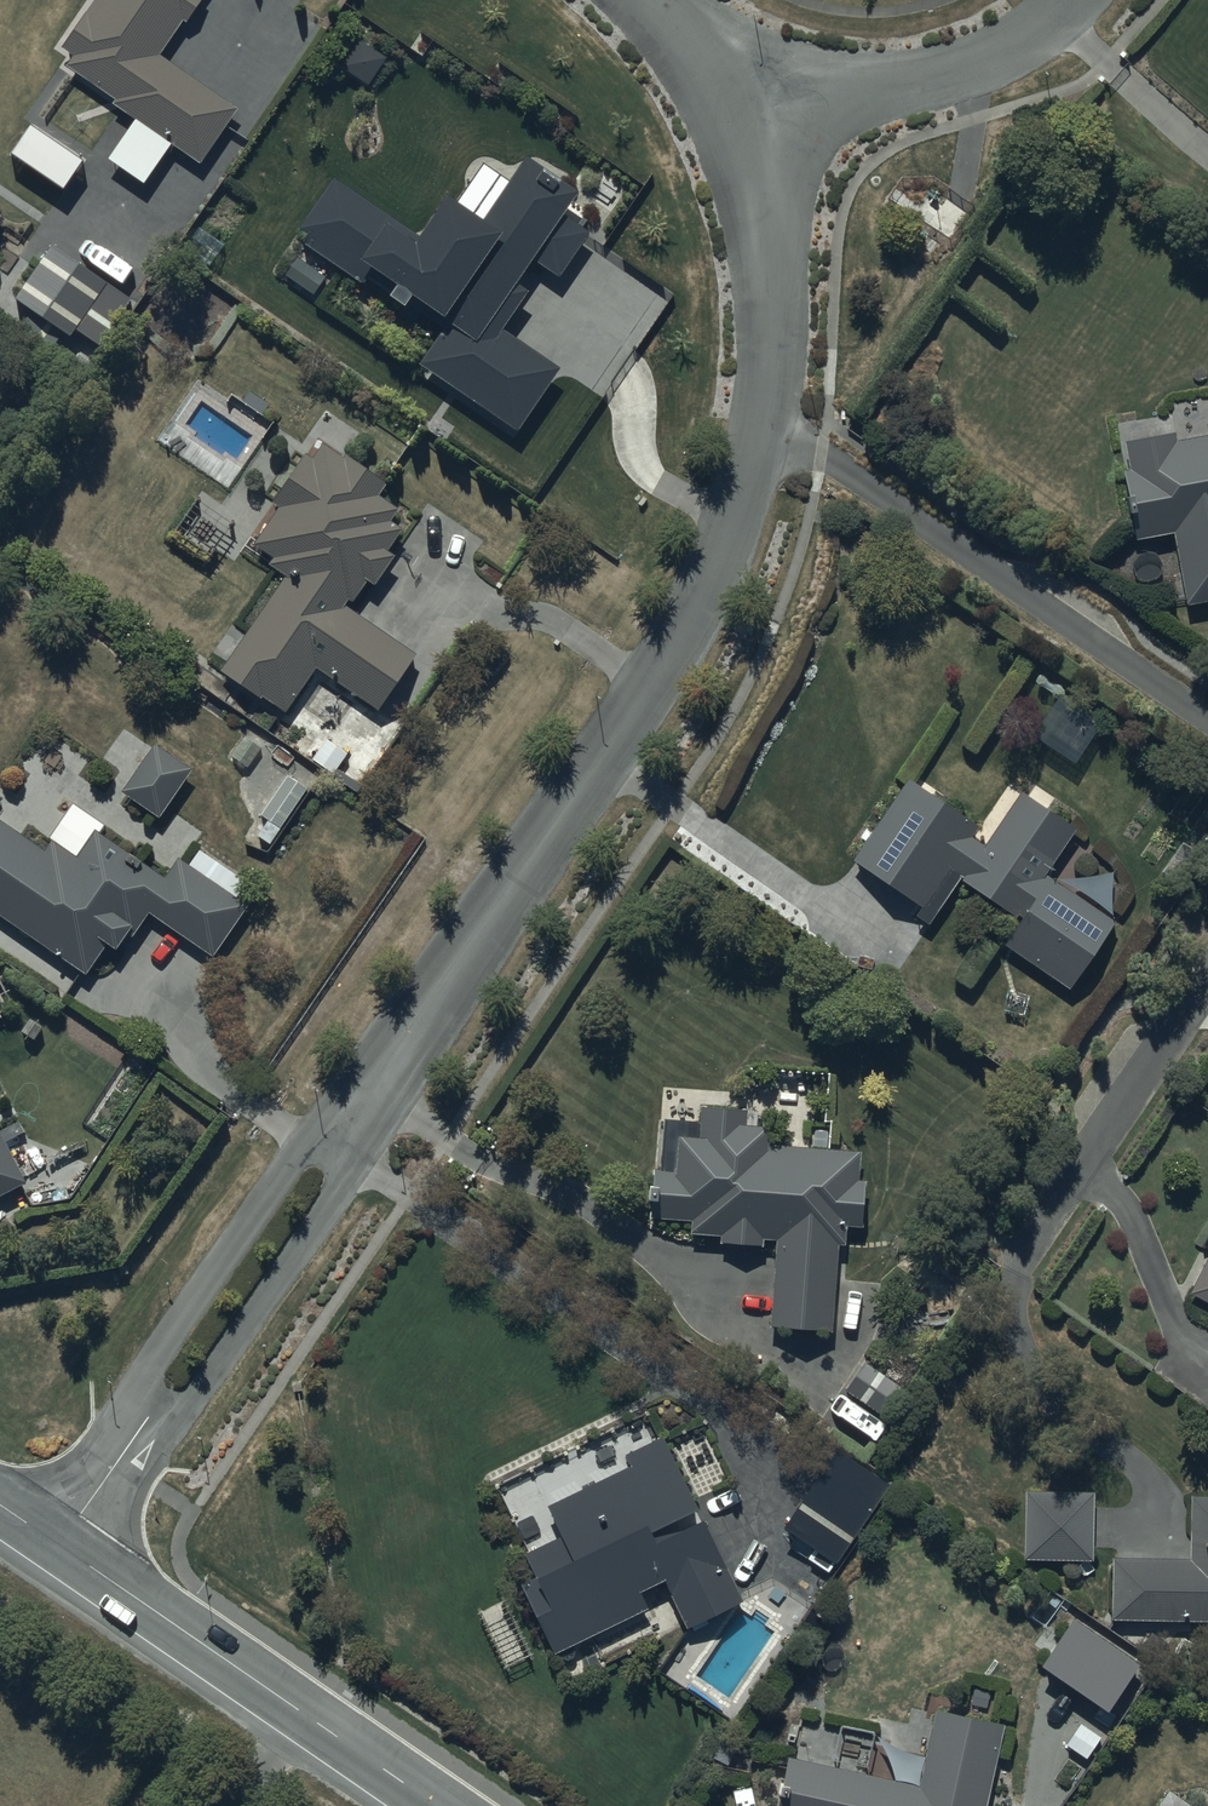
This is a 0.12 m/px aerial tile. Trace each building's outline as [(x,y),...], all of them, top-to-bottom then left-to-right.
[(164,47),(176,30),(180,33),(204,0),(101,0),(64,50),(76,59),(73,63),(119,97),(114,104),(197,166),(242,105),(164,47)] [(32,132),(14,159),(61,190),(79,162),(32,132)] [(527,163),(512,186),(483,168),(460,206),(448,198),(423,238),(334,182),(300,236),(448,329),(425,364),(523,426),(560,368),(496,328),(538,260),(558,273),(594,216),(579,207),(584,199),(527,163)] [(111,279),(54,240),(15,297),(71,336),(111,279)] [(1182,442),(1180,432),(1124,443),(1131,475),(1121,477),(1134,544),(1174,536),(1187,607),(1207,603),(1207,437),(1182,442)] [(292,706),(318,665),(381,706),(415,652),(348,609),(370,575),(377,579),(399,545),(393,541),(411,513),(381,494),(391,478),(351,452),(348,456),(324,441),(317,452),(310,447),(280,494),(283,495),(254,540),(274,552),(269,559),(290,572),(227,671),(265,695),(267,690),(292,706)] [(156,740),(123,788),(159,812),(191,764),(156,740)] [(328,742),(313,765),(335,781),(351,758),(328,742)] [(260,815),(283,830),(308,793),(285,777),(260,815)] [(903,779),(849,860),(931,916),(956,879),(1015,919),(998,946),(1063,990),(1111,919),(1043,873),(1071,831),(1018,795),(984,845),(966,834),(972,825),(903,779)] [(83,970),(105,939),(116,947),(130,927),(136,931),(149,912),(212,955),(246,905),(240,900),(252,882),(203,849),(193,864),(184,858),(170,879),(99,831),(105,823),(75,802),(45,847),(0,816),(0,914),(83,970)] [(829,1334),(835,1244),(847,1244),(848,1230),(860,1231),(865,1156),(778,1150),(779,1141),(767,1140),(768,1129),(748,1127),(749,1110),(700,1107),(699,1125),(660,1122),(656,1172),(650,1172),(647,1221),(687,1223),(686,1238),(716,1240),(716,1244),(763,1247),(763,1242),(772,1242),(766,1330),(829,1334)] [(28,1182),(1,1126),(0,1126),(0,1195),(28,1182)] [(1188,1295),(1207,1304),(1207,1250),(1188,1295)] [(864,1363),(843,1392),(887,1423),(907,1393),(864,1363)] [(742,1604),(661,1442),(615,1465),(619,1472),(544,1510),(559,1540),(518,1560),(529,1584),(519,1589),(551,1653),(644,1607),(638,1594),(659,1584),(683,1633),(742,1604)] [(831,1567),(889,1486),(837,1449),(779,1530),(831,1567)] [(1023,1493),(1022,1560),(1093,1561),(1094,1494),(1023,1493)] [(1110,1623),(1207,1625),(1207,1499),(1191,1499),(1190,1559),(1112,1557),(1110,1623)] [(1070,1617),(1036,1665),(1102,1711),(1136,1663),(1070,1617)] [(994,1725),(932,1713),(924,1757),(903,1753),(898,1781),(781,1760),(773,1805),(979,1805),(994,1725)] [(1080,1725),(1066,1746),(1088,1761),(1102,1739),(1080,1725)]
